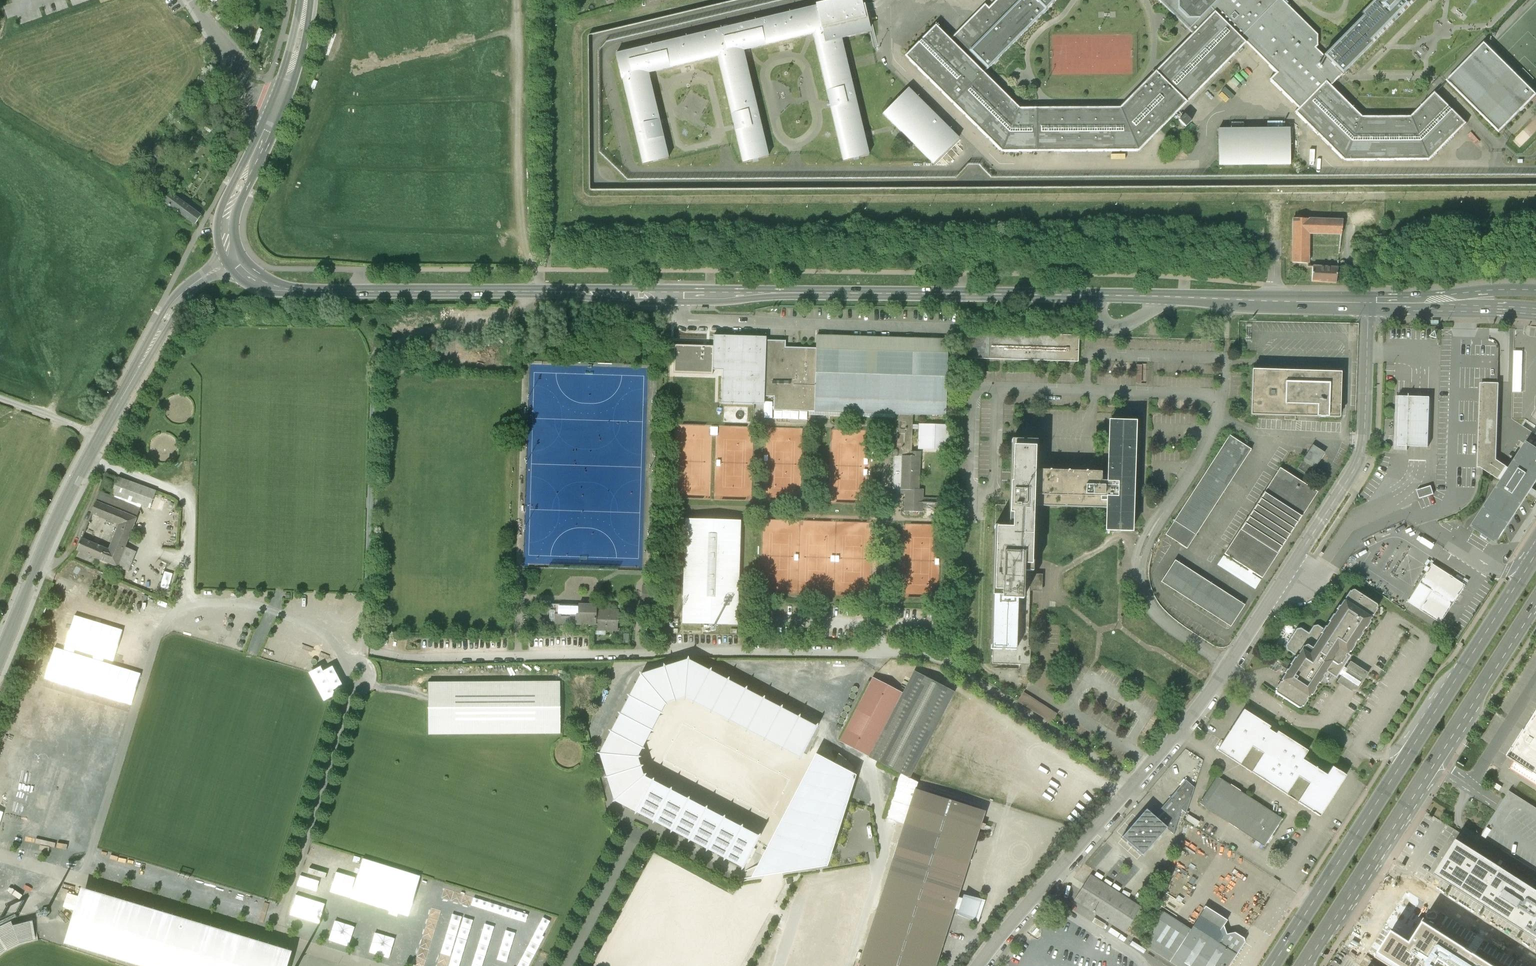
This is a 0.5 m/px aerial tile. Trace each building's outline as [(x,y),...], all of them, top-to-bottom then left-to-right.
[(862,0),(842,0),(615,54),(643,165),(669,158),(660,122),(649,75),(653,74),(717,59),(733,127),(741,163),(769,157),(768,155),(745,52),(749,51),(810,37),(813,36),(829,104),(842,162),(871,155),(866,135),(843,39),(866,34),(870,32),(864,7),(862,0)] [(990,12),(986,7),(949,42),(985,74),(1058,0),(1000,0),(990,12)] [(1215,14),(1246,44),(1277,74),(1270,82),(1299,110),(1296,114),(1345,161),(1432,160),(1467,125),(1435,95),(1413,118),(1362,118),(1332,87),(1342,77),(1417,0),(1381,0),(1326,55),(1318,49),(1319,35),(1283,0),(1158,0),(1192,37),(1215,14)] [(1121,110),(1020,111),(985,74),(949,42),(936,28),(907,59),(1004,154),(1138,152),(1246,44),(1215,14),(1192,37),(1121,110)] [(1450,82),(1500,133),(1535,97),(1535,93),(1486,44),(1450,82)] [(933,164),(959,139),(908,88),(907,90),(882,114),(914,145),(929,160),(933,164)] [(1219,130),(1219,165),(1289,165),(1289,129),(1219,130)] [(201,216),(171,192),(164,201),(195,224),(201,216)] [(1341,220),(1293,219),(1292,262),(1308,263),(1309,234),(1340,235),(1341,220)] [(1336,268),(1313,266),(1312,282),(1335,283),(1336,268)] [(964,333),(963,359),(1077,362),(1078,336),(964,333)] [(948,339),(818,336),(818,347),(816,412),(815,415),(946,419),(948,339)] [(766,394),(768,340),(713,338),(712,369),(724,370),(723,404),(766,405),(766,394)] [(816,412),(818,347),(786,347),(786,340),(768,340),(766,394),(777,395),(776,411),(816,412)] [(679,367),(700,367),(700,342),(679,342),(679,367)] [(1515,350),(1514,391),(1523,391),(1523,350),(1515,350)] [(1147,363),(1136,363),(1137,383),(1148,382),(1147,363)] [(1251,369),(1249,415),(1338,418),(1340,372),(1251,369)] [(1498,480),(1507,467),(1496,461),(1498,384),(1482,384),(1480,468),(1498,480)] [(1399,397),(1398,446),(1403,446),(1419,446),(1429,447),(1430,398),(1420,398),(1399,397)] [(991,528),(988,665),(1027,666),(1029,585),(1030,513),(1103,515),(1103,531),(1130,532),(1132,431),(1132,420),(1104,420),(1103,473),(1030,472),(1030,448),(1007,448),(1006,499),(1005,528),(991,528)] [(950,425),(918,424),(917,450),(922,450),(950,450),(950,425)] [(1229,436),(1164,535),(1186,549),(1250,450),(1229,436)] [(1317,467),(1326,451),(1313,444),(1300,467),(1309,472),(1311,468),(1307,466),(1309,463),(1317,467)] [(1471,528),(1496,544),(1535,482),(1535,450),(1526,444),(1509,469),(1507,467),(1498,480),(1501,482),(1471,528)] [(910,456),(894,456),(892,494),(905,495),(904,512),(924,513),(924,509),(938,509),(939,499),(924,498),(924,489),(920,489),(922,450),(917,450),(911,449),(910,456)] [(1279,468),(1217,565),(1254,590),(1317,492),(1279,468)] [(118,478),(110,498),(140,510),(142,505),(150,508),(156,491),(118,478)] [(1432,486),(1417,490),(1420,499),(1434,495),(1432,486)] [(110,498),(99,494),(92,513),(120,524),(109,550),(82,538),(77,549),(128,570),(136,552),(125,547),(140,510),(110,498)] [(687,520),(684,624),(739,626),(743,522),(687,520)] [(1174,561),(1160,583),(1230,627),(1243,606),(1174,561)] [(1466,585),(1433,564),(1410,602),(1443,623),(1466,585)] [(1282,677),(1272,692),(1300,710),(1324,673),(1334,680),(1342,668),(1348,658),(1350,656),(1347,654),(1377,608),(1350,590),(1324,630),(1314,623),(1307,633),(1297,626),(1283,648),(1295,657),(1282,677)] [(556,626),(597,626),(597,632),(619,632),(619,609),(597,609),(597,605),(580,605),(580,617),(556,616),(556,626)] [(642,675),(667,705),(686,699),(689,657),(642,675)] [(820,726),(689,657),(686,699),(801,758),(820,726)] [(1370,670),(1348,658),(1342,668),(1334,680),(1355,691),(1370,670)] [(322,665),(310,672),(325,701),(337,694),(334,689),(344,684),(334,665),(325,670),(322,665)] [(915,670),(902,693),(869,757),(901,773),(910,778),(955,691),(915,670)] [(667,705),(642,675),(600,754),(639,758),(667,705)] [(839,741),(869,757),(902,693),(872,677),(839,741)] [(561,681),(428,682),(428,735),(561,734),(561,681)] [(1024,691),(1017,702),(1051,723),(1058,712),(1024,691)] [(1271,728),(1242,710),(1216,751),(1320,816),(1344,776),(1330,767),(1326,774),(1303,760),(1308,752),(1277,732),(1275,735),(1269,731),(1271,728)] [(1506,757),(1515,762),(1513,765),(1509,769),(1535,786),(1535,713),(1506,757)] [(645,776),(639,758),(600,754),(614,799),(638,812),(654,780),(645,776)] [(858,775),(817,755),(813,764),(760,865),(746,871),(742,879),(753,877),(752,879),(829,867),(849,802),(858,775)] [(953,914),(979,924),(987,900),(960,893),(986,811),(950,801),(917,789),(919,783),(910,778),(901,773),(887,818),(905,824),(862,965),(936,965),(953,914)] [(1216,776),(1198,806),(1265,846),(1283,818),(1216,776)] [(762,836),(654,780),(638,812),(744,870),(762,836)] [(1146,810),(1122,837),(1143,855),(1166,828),(1173,834),(1181,810),(1185,814),(1194,788),(1185,780),(1154,817),(1146,810)] [(1510,791),(1500,806),(1481,836),(1484,837),(1535,870),(1535,808),(1510,791)] [(1457,840),(1435,874),(1535,938),(1535,890),(1457,840)] [(389,866),(381,864),(379,871),(377,871),(379,866),(368,863),(367,868),(375,870),(374,873),(383,876),(384,872),(387,873),(389,866)] [(360,868),(354,893),(368,896),(366,905),(368,906),(365,918),(381,921),(383,909),(376,908),(382,878),(372,876),(373,871),(360,868)] [(1090,875),(1074,900),(1124,933),(1141,907),(1090,875)] [(520,933),(526,913),(441,891),(443,883),(431,880),(426,899),(464,909),(462,918),(520,933)] [(66,942),(143,965),(288,965),(292,954),(83,888),(66,942)] [(1144,945),(1177,965),(1229,965),(1244,942),(1244,938),(1235,932),(1226,934),(1223,926),(1227,920),(1206,906),(1191,929),(1160,909),(1155,905),(1144,945)] [(541,931),(551,936),(552,934),(550,933),(558,918),(550,914),(541,931)] [(8,951),(22,944),(41,940),(36,918),(19,924),(16,915),(0,924),(0,957),(8,951)] [(427,927),(428,919),(413,917),(411,925),(427,927)] [(1425,922),(1418,932),(1412,942),(1394,931),(1377,957),(1390,965),(1494,965),(1425,922)] [(423,952),(425,939),(404,935),(402,948),(423,952)] [(510,961),(520,963),(523,943),(514,941),(510,961)]
